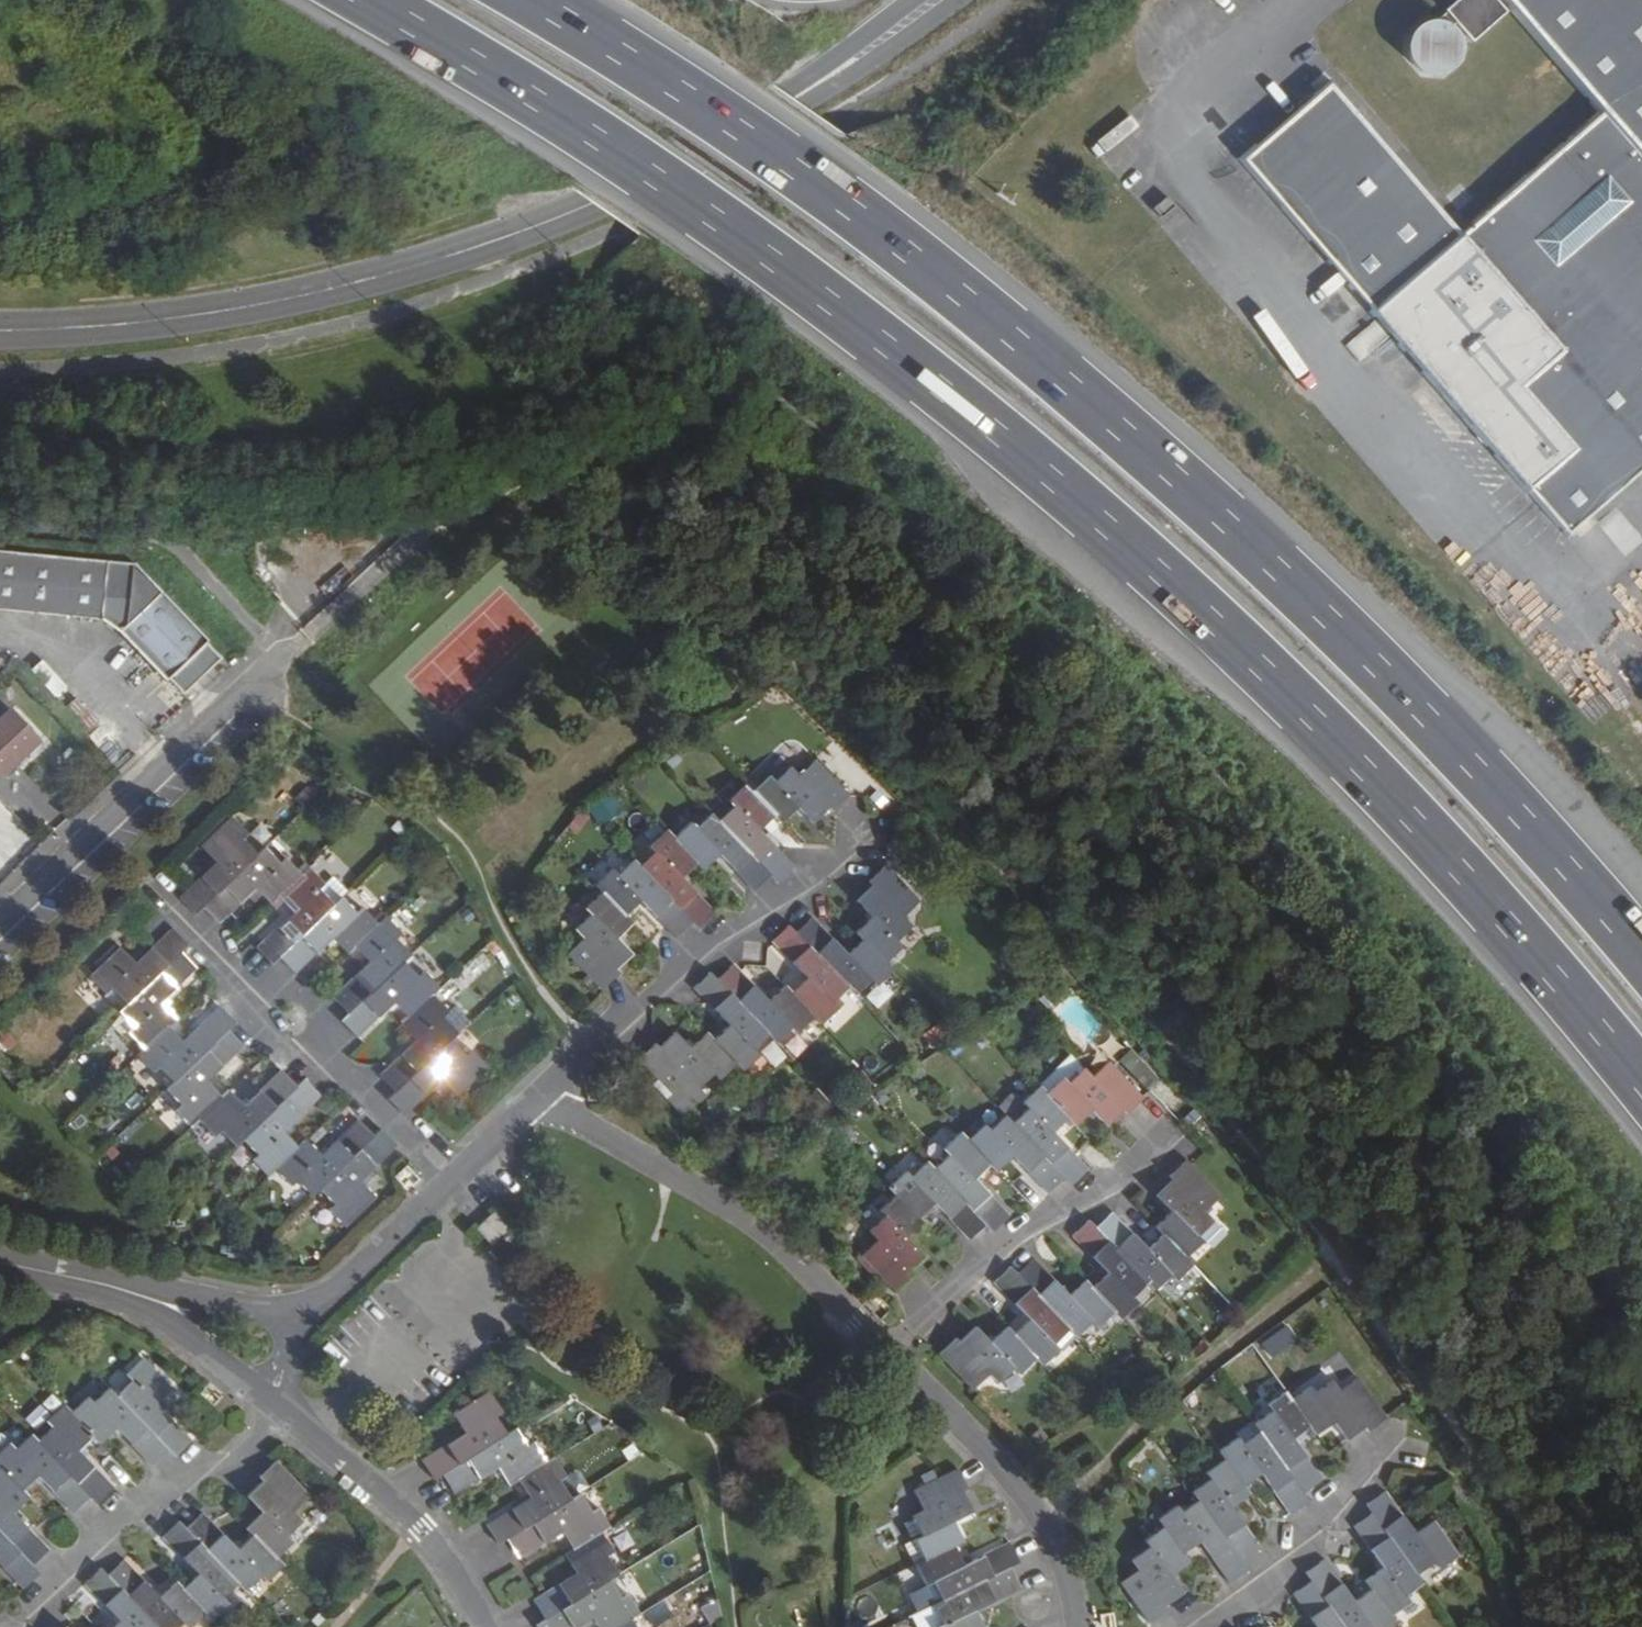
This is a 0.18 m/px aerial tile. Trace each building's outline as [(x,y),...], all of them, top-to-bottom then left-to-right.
[(1641,58),(1641,0),(1472,0),(1464,7),(1474,18),(1469,22),(1465,19),(1459,17),(1453,17),(1447,17),(1442,20),(1437,23),(1434,25),(1432,28),(1429,31),(1428,35),(1426,41),(1426,44),(1426,48),(1427,52),(1428,56),(1430,59),(1432,63),(1435,65),(1438,67),(1441,69),(1445,71),(1449,72),(1453,72),(1456,72),(1460,72),(1462,71),(1466,70),(1469,68),(1472,66),(1475,63),(1477,60),(1478,58),(1479,56),(1480,54),(1481,52),(1481,51),(1481,49),(1481,47),(1481,45),(1481,43),(1481,41),(1481,39),(1481,37),(1480,35),(1479,33),(1484,29),(1493,39),(1527,9),(1601,94),(1641,58)] [(1601,94),(1619,113),(1473,242),(1454,220),(1386,279),(1452,354),(1435,369),(1533,479),(1641,384),(1641,58),(1601,94)] [(1343,229),(1386,279),(1454,220),(1343,93),(1258,166),(1328,244),(1343,229)] [(1328,244),(1370,293),(1386,279),(1343,229),(1328,244)] [(1386,279),(1370,293),(1435,369),(1452,354),(1386,279)] [(1533,479),(1577,532),(1641,476),(1641,384),(1533,479)] [(165,677),(180,693),(217,657),(201,641),(203,640),(159,592),(132,565),(85,559),(0,553),(0,608),(103,619),(120,632),(163,678),(165,677)] [(43,660),(33,669),(56,695),(66,686),(43,660)] [(11,713),(0,724),(0,772),(2,774),(38,740),(11,713)] [(771,778),(753,793),(777,817),(783,824),(799,808),(807,816),(815,825),(831,809),(834,812),(850,796),(818,763),(801,777),(792,768),(775,783),(771,778)] [(753,793),(746,786),(731,800),(735,805),(719,820),(772,875),(780,883),(796,868),(775,846),(761,832),(777,817),(753,793)] [(600,826),(618,816),(607,796),(589,807),(600,826)] [(719,820),(713,815),(697,828),(693,824),(675,839),(698,862),(704,869),(720,854),(736,870),(756,891),(772,875),(719,820)] [(218,862),(181,898),(197,915),(205,908),(259,855),(243,838),(249,833),(235,819),(204,847),(218,862)] [(675,839),(668,832),(652,847),(658,853),(641,868),(695,921),(702,928),(717,914),(704,900),(681,877),(698,862),(675,839)] [(259,855),(205,908),(220,924),(252,894),(257,888),(264,895),(272,904),(281,897),(303,874),(288,859),(282,865),(266,848),(259,855)] [(641,868),(634,860),(618,875),(613,870),(596,886),(603,893),(627,918),(643,902),(657,916),(679,938),(695,921),(641,868)] [(921,902),(887,867),(871,882),(874,886),(858,900),(865,908),(874,917),(857,933),(864,940),(887,964),(904,949),(897,941),(913,926),(905,918),(921,902)] [(287,920),(258,948),(273,965),(282,956),(336,905),(320,889),(325,884),(310,868),(303,874),(281,897),(295,913),(287,920)] [(257,888),(252,894),(258,900),(264,895),(257,888)] [(570,954),(603,989),(619,974),(615,970),(632,954),(625,947),(617,939),(633,924),(627,918),(603,893),(587,908),(593,913),(577,928),(586,938),(570,954)] [(281,897),(272,904),(287,920),(295,913),(281,897)] [(336,905),(282,956),(298,973),(334,939),(348,954),(356,947),(378,925),(364,909),(359,914),(344,897),(336,905)] [(371,963),(335,999),(350,1014),(405,962),(412,955),(396,939),(402,933),(387,917),(378,925),(356,947),(371,963)] [(894,971),(887,964),(864,940),(849,955),(834,939),(813,918),(796,933),(849,989),(856,995),(873,980),(878,985),(894,971)] [(173,927),(145,954),(136,963),(130,957),(121,947),(91,977),(106,992),(112,987),(127,1003),(181,950),(189,943),(173,927)] [(849,989),(796,933),(790,927),(774,941),(787,955),(808,977),(791,993),(815,1018),(821,1023),(838,1008),(834,1003),(849,989)] [(136,963),(145,954),(139,948),(130,957),(136,963)] [(127,1003),(120,1010),(124,1013),(136,1026),(130,1031),(146,1047),(169,1025),(177,1018),(161,1001),(197,967),(181,950),(127,1003)] [(405,962),(350,1014),(343,1021),(358,1038),(395,1002),(411,1018),(434,996),(441,989),(426,973),(420,978),(405,962)] [(815,1018),(791,993),(786,987),(770,1002),(754,985),(734,965),(718,980),(771,1035),(778,1043),(795,1027),(800,1032),(815,1018)] [(771,1035),(718,980),(712,973),(696,988),(716,1008),(731,1024),(714,1040),(737,1064),(743,1071),(759,1055),(755,1050),(771,1035)] [(866,993),(874,1008),(894,996),(886,982),(866,993)] [(104,994),(119,1010),(120,1010),(127,1003),(112,987),(106,992),(104,994)] [(434,996),(411,1018),(403,1026),(418,1042),(381,1076),(397,1093),(452,1040),(459,1033),(443,1017),(448,1011),(434,996)] [(146,1047),(138,1055),(153,1070),(159,1065),(174,1082),(229,1029),(236,1022),(220,1006),(184,1041),(169,1025),(146,1047)] [(136,1026),(124,1013),(115,1022),(124,1031),(130,1031),(136,1026)] [(922,1033),(930,1049),(949,1039),(940,1023),(922,1033)] [(174,1082),(168,1087),(183,1103),(177,1109),(192,1125),(200,1117),(223,1095),(208,1079),(244,1044),(229,1029),(174,1082)] [(737,1064),(714,1040),(707,1033),(692,1047),(683,1039),(677,1032),(661,1047),(657,1043),(641,1060),(674,1093),(669,1099),(687,1117),(708,1097),(700,1088),(717,1073),(722,1078),(737,1064)] [(452,1040),(397,1093),(390,1100),(405,1116),(443,1080),(458,1096),(487,1067),(473,1052),(468,1056),(452,1040)] [(1093,1079),(1109,1064),(1097,1052),(1065,1081),(1072,1089),(1088,1073),(1093,1079)] [(1069,1119),(1075,1126),(1092,1110),(1100,1119),(1107,1126),(1123,1110),(1127,1114),(1143,1099),(1109,1064),(1093,1079),(1088,1073),(1072,1089),(1065,1081),(1048,1097),(1069,1119)] [(221,1129),(236,1145),(243,1138),(297,1086),(282,1070),(246,1105),(230,1088),(223,1095),(200,1117),(216,1134),(221,1129)] [(254,1159),(269,1175),(276,1169),(300,1146),(284,1129),(321,1095),(305,1078),(297,1086),(243,1138),(259,1154),(254,1159)] [(1013,1123),(1065,1178),(1072,1186),(1088,1170),(1068,1149),(1053,1133),(1069,1119),(1046,1095),(1039,1088),(1023,1102),(1029,1109),(1013,1123)] [(969,1141),(991,1164),(998,1171),(1014,1157),(1028,1171),(1049,1192),(1065,1178),(1013,1123),(1006,1116),(990,1131),(985,1126),(969,1141)] [(297,1180),(313,1196),(321,1188),(375,1136),(359,1120),(323,1155),(308,1139),(300,1146),(276,1169),(291,1184),(297,1180)] [(360,1179),(397,1144),(382,1129),(375,1136),(321,1188),(336,1203),(330,1208),(345,1225),(375,1195),(360,1179)] [(934,1169),(986,1223),(994,1231),(1009,1217),(996,1202),(974,1179),(991,1164),(969,1141),(962,1134),(946,1148),(950,1155),(934,1169)] [(1218,1197),(1189,1167),(1185,1162),(1168,1177),(1172,1182),(1156,1197),(1162,1203),(1171,1213),(1155,1228),(1162,1236),(1185,1259),(1200,1244),(1195,1238),(1211,1222),(1202,1212),(1218,1197)] [(890,1188),(897,1194),(920,1219),(935,1203),(950,1219),(970,1240),(986,1223),(934,1169),(929,1163),(912,1178),(906,1173),(890,1188)] [(862,1255),(882,1276),(896,1291),(913,1275),(909,1270),(925,1255),(918,1248),(911,1240),(927,1226),(920,1219),(897,1194),(882,1209),(886,1215),(870,1230),(878,1239),(862,1255)] [(506,1225),(493,1212),(477,1228),(490,1241),(500,1232),(507,1239),(511,1235),(504,1227),(506,1225)] [(1192,1267),(1185,1259),(1162,1236),(1147,1250),(1130,1233),(1111,1213),(1095,1229),(1147,1284),(1154,1291),(1170,1275),(1177,1281),(1192,1267)] [(1147,1284),(1095,1229),(1088,1222),(1072,1237),(1084,1250),(1107,1274),(1090,1289),(1113,1313),(1119,1319),(1135,1304),(1131,1299),(1147,1284)] [(1113,1313),(1090,1289),(1085,1283),(1069,1297),(1052,1280),(1032,1260),(1016,1275),(1069,1330),(1076,1337),(1093,1321),(1098,1327),(1113,1313)] [(1069,1330),(1016,1275),(1010,1268),(993,1284),(1013,1304),(1029,1320),(1012,1336),(1034,1359),(1040,1366),(1059,1350),(1053,1344),(1069,1330)] [(1034,1359),(1012,1336),(1006,1329),(990,1344),(981,1334),(974,1329),(958,1343),(954,1340),(937,1355),(972,1390),(988,1375),(996,1384),(1013,1369),(1018,1374),(1034,1359)] [(1076,1337),(1069,1330),(1053,1344),(1061,1352),(1077,1338),(1076,1337)] [(114,1394),(167,1449),(175,1457),(187,1444),(167,1422),(151,1406),(167,1391),(139,1360),(125,1373),(130,1380),(114,1394)] [(1366,1433),(1385,1420),(1358,1380),(1339,1393),(1333,1383),(1314,1394),(1310,1388),(1290,1401),(1309,1429),(1314,1435),(1333,1423),(1340,1432),(1345,1440),(1363,1429),(1366,1433)] [(70,1413),(93,1437),(100,1444),(116,1429),(130,1445),(151,1465),(167,1449),(114,1394),(108,1387),(92,1403),(86,1398),(70,1413)] [(1290,1401),(1285,1393),(1267,1405),(1271,1411),(1252,1423),(1258,1432),(1301,1494),(1320,1482),(1303,1457),(1292,1440),(1309,1429),(1290,1401)] [(465,1434),(423,1461),(434,1479),(443,1474),(507,1435),(495,1416),(500,1412),(489,1394),(454,1415),(465,1434)] [(37,1442),(89,1497),(96,1503),(112,1489),(99,1475),(77,1452),(93,1437),(70,1413),(63,1406),(47,1421),(53,1427),(37,1442)] [(1252,1423),(1251,1422),(1233,1434),(1236,1439),(1240,1445),(1258,1432),(1252,1423)] [(507,1435),(443,1474),(454,1493),(479,1478),(498,1466),(509,1485),(518,1479),(546,1462),(534,1444),(527,1449),(515,1429),(507,1435)] [(1236,1439),(1218,1451),(1224,1460),(1242,1486),(1260,1473),(1278,1499),(1289,1516),(1308,1504),(1301,1494),(1258,1432),(1240,1445),(1236,1439)] [(59,1498),(73,1513),(89,1497),(37,1442),(30,1435),(14,1450),(8,1445),(0,1453),(0,1469),(22,1491),(38,1476),(59,1498)] [(530,1498),(502,1515),(486,1525),(498,1544),(507,1538),(570,1498),(558,1480),(566,1475),(554,1457),(546,1462),(518,1479),(530,1498)] [(1209,1478),(1192,1490),(1198,1499),(1241,1561),(1258,1550),(1241,1525),(1229,1507),(1248,1494),(1242,1486),(1224,1460),(1205,1473),(1209,1478)] [(305,1496),(292,1482),(272,1462),(255,1477),(259,1482),(243,1497),(251,1505),(259,1513),(243,1528),(250,1536),(274,1559),(289,1545),(282,1538),(298,1522),(289,1512),(305,1496)] [(31,1565),(47,1550),(27,1529),(13,1514),(29,1499),(22,1491),(0,1469),(0,1533),(31,1565)] [(957,1469),(944,1475),(913,1490),(923,1510),(912,1515),(922,1536),(915,1539),(924,1558),(953,1543),(961,1539),(951,1520),(962,1514),(971,1509),(961,1490),(966,1487),(957,1469)] [(570,1498),(507,1538),(519,1558),(536,1548),(561,1531),(573,1550),(601,1532),(610,1527),(598,1508),(591,1512),(579,1493),(570,1498)] [(1416,1535),(1403,1518),(1386,1495),(1368,1508),(1373,1516),(1417,1576),(1435,1564),(1439,1570),(1457,1557),(1433,1524),(1416,1535)] [(1175,1507),(1157,1519),(1164,1528),(1182,1554),(1200,1542),(1211,1558),(1228,1583),(1246,1570),(1241,1561),(1198,1499),(1179,1512),(1175,1507)] [(238,1583),(245,1590),(261,1574),(266,1579),(280,1566),(274,1559),(250,1536),(237,1549),(221,1533),(202,1514),(185,1529),(238,1583)] [(1422,1585),(1417,1576),(1373,1516),(1356,1528),(1372,1552),(1384,1570),(1366,1582),(1372,1591),(1391,1617),(1409,1604),(1404,1597),(1422,1585)] [(203,1612),(210,1619),(226,1603),(222,1599),(238,1583),(185,1529),(178,1522),(162,1537),(175,1550),(197,1573),(180,1588),(203,1612)] [(1121,1582),(1132,1599),(1148,1622),(1165,1610),(1162,1605),(1181,1592),(1175,1584),(1169,1576),(1188,1562),(1182,1554),(1164,1528),(1145,1540),(1149,1546),(1132,1560),(1138,1569),(1121,1582)] [(601,1532),(573,1550),(565,1555),(577,1573),(559,1585),(534,1601),(546,1620),(610,1580),(618,1574),(606,1555),(613,1550),(601,1532)] [(9,1575),(22,1588),(38,1573),(31,1565),(0,1533),(0,1565),(9,1575)] [(924,1558),(915,1562),(925,1583),(933,1580),(942,1598),(1008,1565),(1017,1560),(1007,1541),(982,1554),(963,1564),(953,1543),(924,1558)] [(182,1623),(187,1626),(188,1626),(203,1612),(180,1588),(174,1581),(157,1597),(142,1582),(123,1561),(107,1577),(156,1626),(178,1626),(182,1623)] [(1335,1578),(1324,1562),(1307,1574),(1313,1583),(1344,1626),(1394,1626),(1397,1625),(1391,1617),(1372,1591),(1354,1603),(1335,1578)] [(932,1603),(942,1623),(934,1626),(935,1626),(984,1626),(973,1607),(992,1597),(1018,1585),(1008,1565),(942,1598),(932,1603)] [(107,1577),(100,1570),(85,1585),(104,1604),(119,1620),(112,1626),(156,1626),(107,1577)] [(546,1620),(537,1625),(538,1626),(576,1626),(592,1617),(598,1626),(616,1626),(630,1618),(638,1613),(628,1595),(621,1599),(610,1580),(546,1620)] [(1313,1583),(1295,1596),(1311,1620),(1316,1626),(1344,1626),(1313,1583)] [(910,1614),(916,1626),(933,1626),(934,1626),(942,1623),(932,1603),(910,1614)] [(616,1626),(635,1626),(630,1618),(616,1626)]
